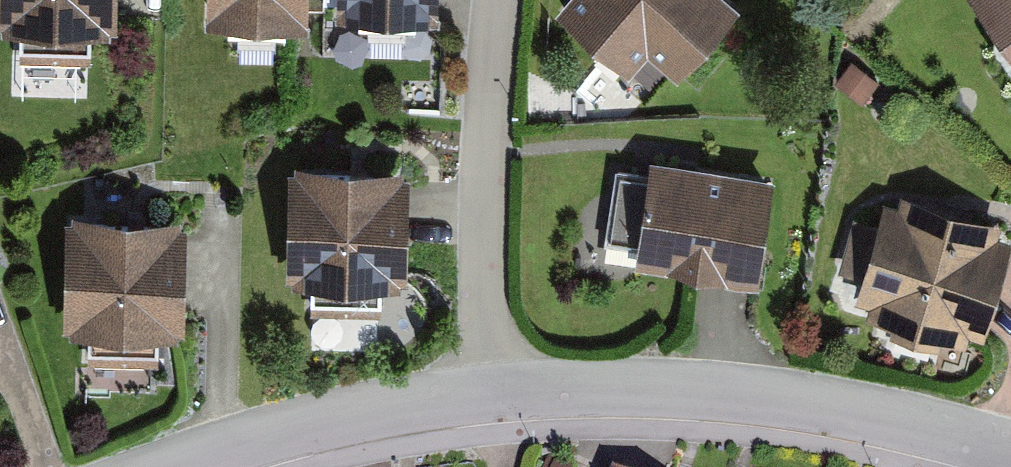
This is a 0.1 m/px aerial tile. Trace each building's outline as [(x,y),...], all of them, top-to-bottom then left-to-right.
[(143,0),(15,0),(16,41),(44,41),(45,73),(107,71),(106,42),(144,41),(143,0)] [(335,0),(231,0),(231,37),(255,37),(255,56),(312,56),(312,42),(335,42),(335,0)] [(458,0),(349,0),(348,27),(376,28),(375,46),(429,48),(430,32),(457,33),(458,0)] [(557,13),(629,73),(647,52),(679,78),(690,64),(701,73),(750,14),(734,0),(568,0),(557,13)] [(1010,57),(1010,0),(971,0),(1010,57)] [(858,137),(875,115),(844,92),(827,115),(858,137)] [(726,278),(759,283),(775,180),(652,161),(649,180),(620,176),(610,242),(635,245),(632,264),(726,278)] [(411,215),(411,166),(290,167),(291,286),(315,286),(315,317),(385,316),(385,290),(412,290),(411,215)] [(915,200),(912,214),(896,210),(870,308),(904,317),(899,338),(979,359),(982,350),(984,341),(1001,346),(1010,310),(1010,225),(915,200)] [(185,346),(186,223),(63,222),(62,344),(88,344),(88,376),(155,376),(155,345),(185,346)] [(9,308),(0,290),(0,313),(9,308)]
